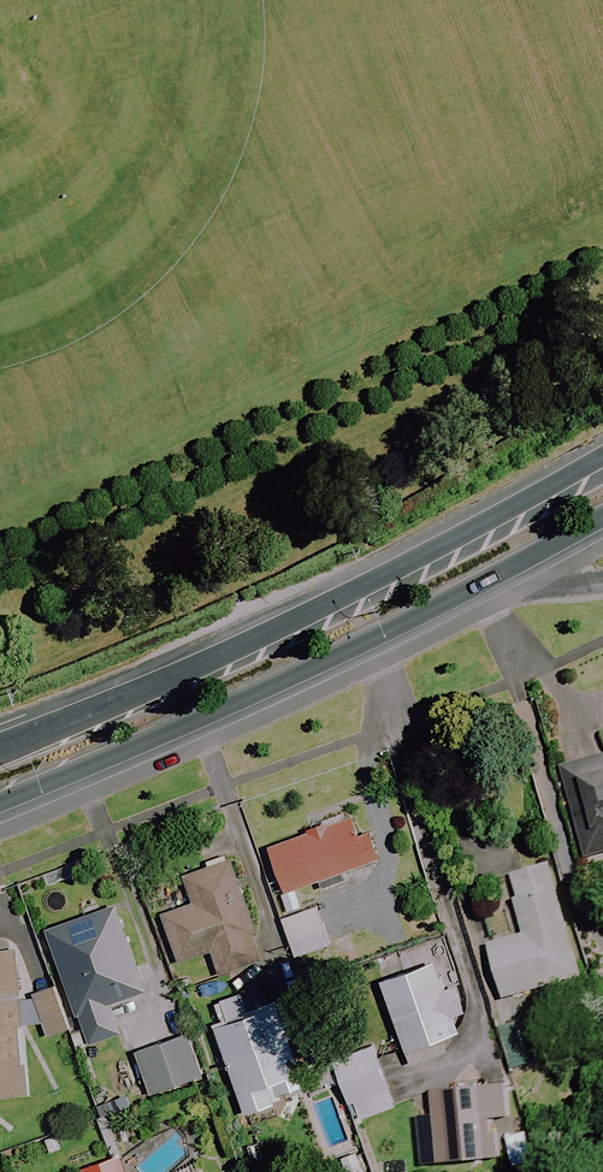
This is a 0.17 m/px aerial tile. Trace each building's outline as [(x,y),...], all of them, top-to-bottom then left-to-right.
[(602,855),(602,758),(563,768),(586,859),(602,855)] [(302,908),(296,890),(319,882),(322,891),(347,883),(344,873),(368,864),(352,817),(269,846),(285,894),(279,896),(285,914),(302,908)] [(204,860),(207,869),(184,877),(187,887),(170,893),(176,911),(162,916),(178,963),(212,951),(220,975),(258,962),(255,954),(263,951),(231,861),(228,851),(204,860)] [(586,977),(553,863),(508,876),(525,935),(490,945),(505,1000),(586,977)] [(329,946),(316,908),(282,920),(295,958),(329,946)] [(52,975),(54,989),(68,989),(87,1041),(116,1039),(112,996),(137,994),(130,922),(53,929),(58,975),(52,975)] [(60,994),(19,998),(15,953),(0,955),(0,1097),(26,1094),(19,1026),(44,1023),(45,1037),(70,1035),(60,994)] [(442,987),(434,962),(381,979),(409,1066),(448,1053),(443,1039),(470,1030),(454,982),(442,987)] [(305,1086),(276,1004),(214,1026),(246,1114),(281,1102),(279,1095),(305,1086)] [(548,1061),(535,1011),(499,1021),(512,1071),(548,1061)] [(201,1076),(187,1036),(136,1053),(150,1094),(201,1076)] [(395,1107),(372,1045),(332,1060),(355,1122),(395,1107)] [(505,1119),(502,1086),(432,1092),(435,1118),(421,1119),(425,1166),(486,1160),(483,1121),(505,1119)] [(120,1158),(82,1171),(125,1171),(120,1158)]
